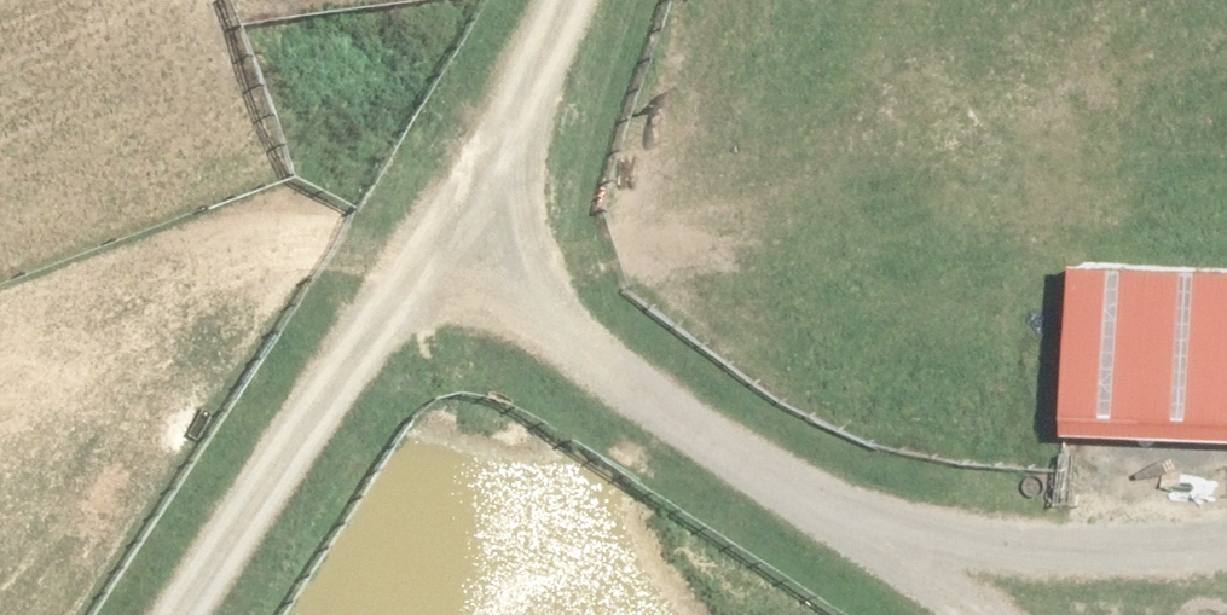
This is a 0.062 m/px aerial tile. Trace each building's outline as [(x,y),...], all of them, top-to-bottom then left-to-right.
[(1090,412),(1226,412),(1226,283),(1090,283),(1090,412)]
